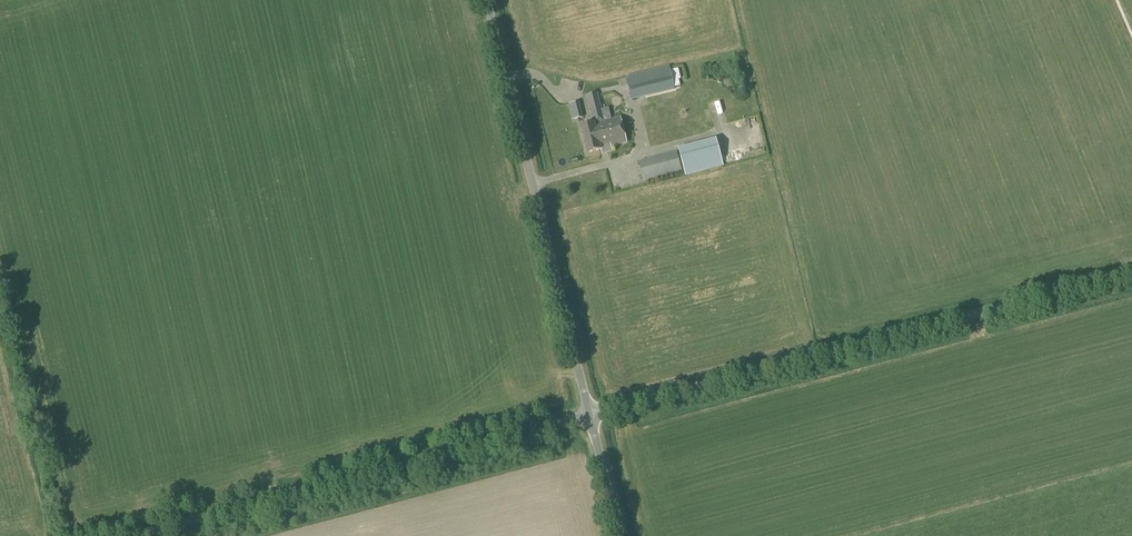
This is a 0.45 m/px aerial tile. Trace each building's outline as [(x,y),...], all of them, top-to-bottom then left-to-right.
[(690,57),(692,78),(699,77),(696,56),(690,57)] [(670,71),(669,68),(625,78),(631,99),(674,89),(674,87),(680,86),(679,79),(681,79),(679,69),(670,71)] [(594,124),(580,128),(586,154),(601,150),(600,150),(626,143),(620,118),(604,122),(596,94),(586,96),(594,124)] [(686,176),(722,166),(715,140),(679,149),(686,176)] [(676,153),(638,163),(643,180),(681,170),(676,153)]
